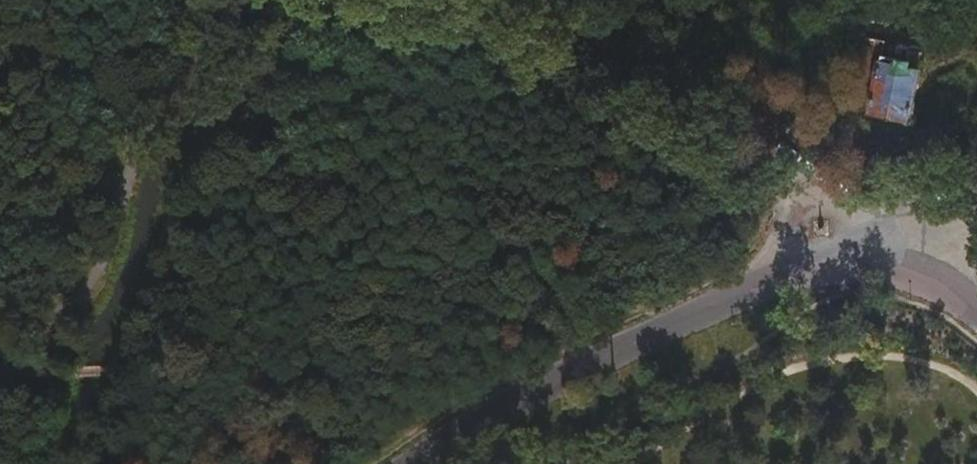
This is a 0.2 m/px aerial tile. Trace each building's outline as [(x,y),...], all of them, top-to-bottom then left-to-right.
[(869,110),(908,119),(918,70),(908,68),(910,60),(882,54),(885,40),(863,35),(856,72),(876,76),(869,110)]
